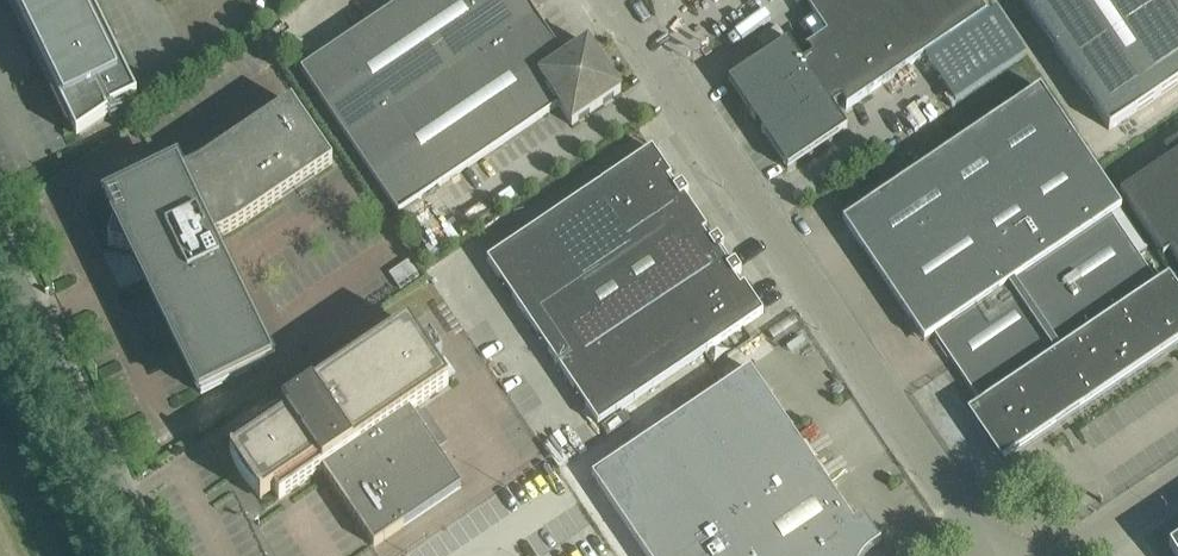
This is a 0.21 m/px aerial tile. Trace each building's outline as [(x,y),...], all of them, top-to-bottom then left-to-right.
[(77,138),(108,117),(106,113),(137,98),(89,0),(9,0),(77,138)] [(350,142),(536,16),(525,0),(405,0),(301,70),(350,142)] [(728,81),(755,121),(756,119),(755,118),(762,114),(770,126),(764,130),(763,129),(761,130),(788,169),(803,159),(847,129),(832,107),(842,100),(847,109),(977,21),(987,15),(977,0),(803,0),(827,35),(817,41),(807,48),(812,56),(802,63),(788,41),(728,81)] [(1109,130),(1177,83),(1177,0),(1021,0),(1109,130)] [(565,59),(536,16),(350,142),(398,214),(558,106),(572,126),(621,92),(588,43),(565,59)] [(843,221),(924,341),(934,334),(955,365),(981,404),(974,408),(967,412),(1001,462),(1007,458),(1177,342),(1177,297),(1166,279),(1158,284),(1139,254),(1112,215),(1122,208),(1041,88),(844,220),(843,221)] [(127,175),(108,245),(114,247),(120,248),(125,249),(143,285),(147,283),(201,395),(267,363),(208,242),(221,236),(234,230),(246,222),(332,164),(291,103),(200,165),(194,168),(187,172),(180,174),(172,176),(165,177),(157,178),(150,178),(142,178),(135,176),(127,175)] [(487,260),(524,315),(689,203),(684,196),(688,194),(682,184),(673,190),(666,180),(671,177),(652,148),(487,260)] [(1120,193),(1163,256),(1170,252),(1177,265),(1177,153),(1120,193)] [(707,229),(689,203),(524,315),(561,370),(726,258),(720,249),(724,246),(717,237),(709,242),(702,232),(707,229)] [(726,258),(561,370),(598,425),(763,313),(744,285),(740,288),(733,278),(741,272),(735,262),(730,265),(726,258)] [(390,273),(400,289),(420,275),(409,260),(390,273)] [(368,349),(281,407),(280,408),(281,409),(238,439),(255,463),(249,466),(258,478),(263,475),(279,499),(322,470),(374,546),(461,487),(410,411),(448,385),(408,324),(369,350),(368,349)] [(865,552),(871,547),(881,540),(863,515),(853,521),(750,369),(592,475),(647,555),(862,555),(865,552)]
